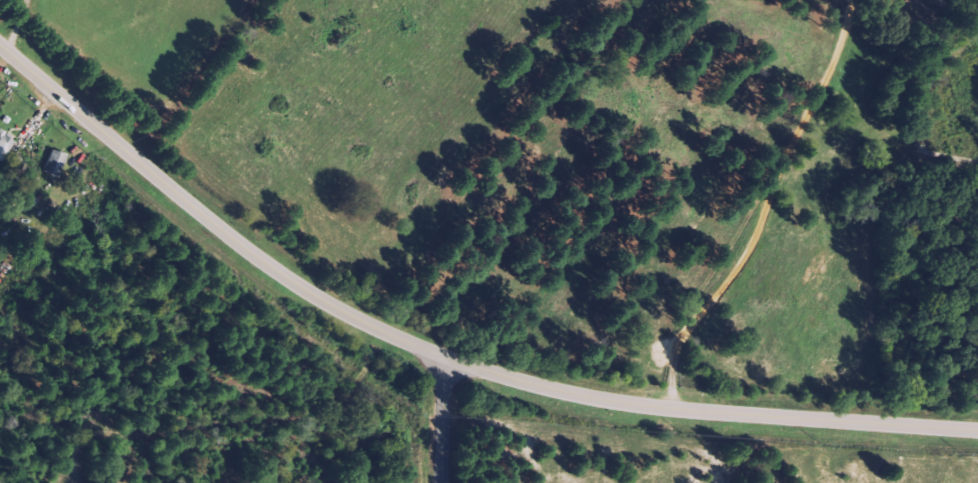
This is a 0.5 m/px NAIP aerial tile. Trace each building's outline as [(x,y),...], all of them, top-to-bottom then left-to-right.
[(5,162),(17,138),(0,130),(0,159),(5,162)] [(69,154),(53,150),(46,173),(63,178),(69,154)]
